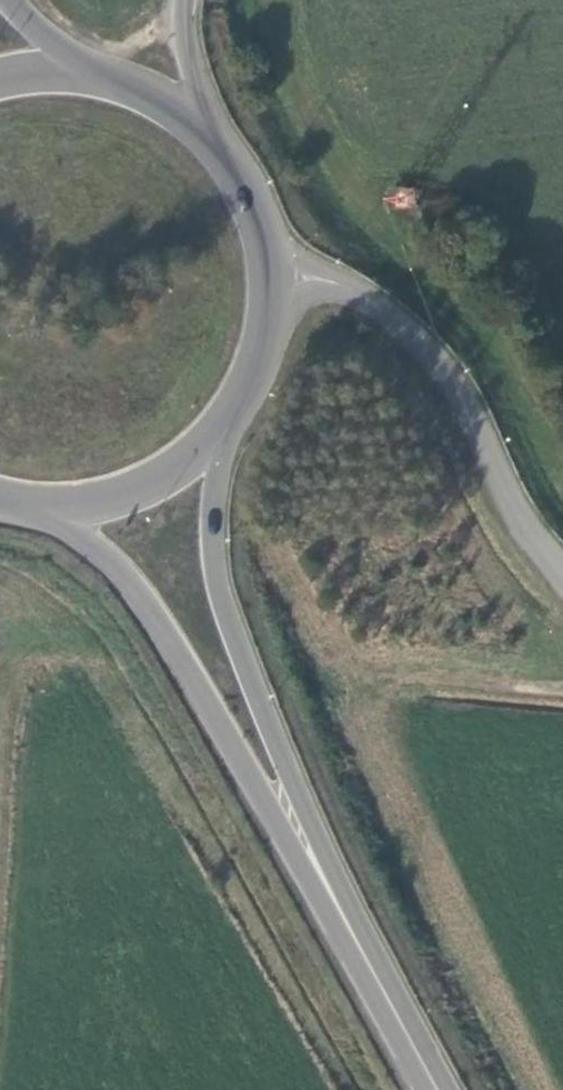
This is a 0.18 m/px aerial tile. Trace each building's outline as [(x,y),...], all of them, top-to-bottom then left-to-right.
[(388,209),(416,209),(415,190),(388,190),(388,209)]
